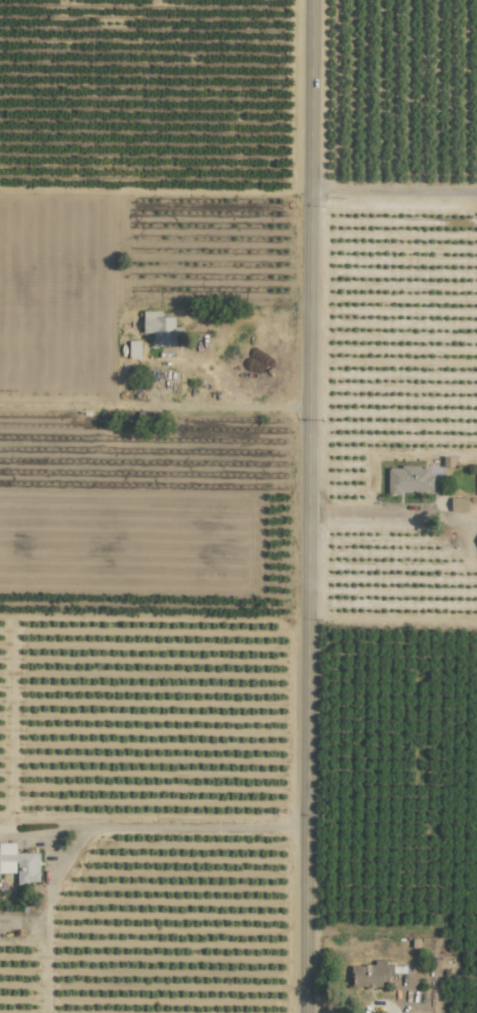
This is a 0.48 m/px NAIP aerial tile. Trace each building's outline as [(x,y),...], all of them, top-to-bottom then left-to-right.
[(152,347),(175,347),(175,334),(180,334),(180,327),(174,327),(174,317),(162,317),(162,311),(142,311),(142,333),(152,333),(152,347)] [(139,359),(139,340),(128,340),(128,358),(139,359)] [(387,467),(387,492),(432,493),(432,476),(427,476),(427,467),(387,467)] [(450,511),(467,511),(467,497),(450,498),(450,511)] [(16,873),(16,883),(39,883),(38,853),(14,853),(14,845),(0,845),(0,873),(16,873)] [(351,965),(350,987),(381,987),(381,981),(390,981),(391,962),(374,962),(374,965),(351,965)]
